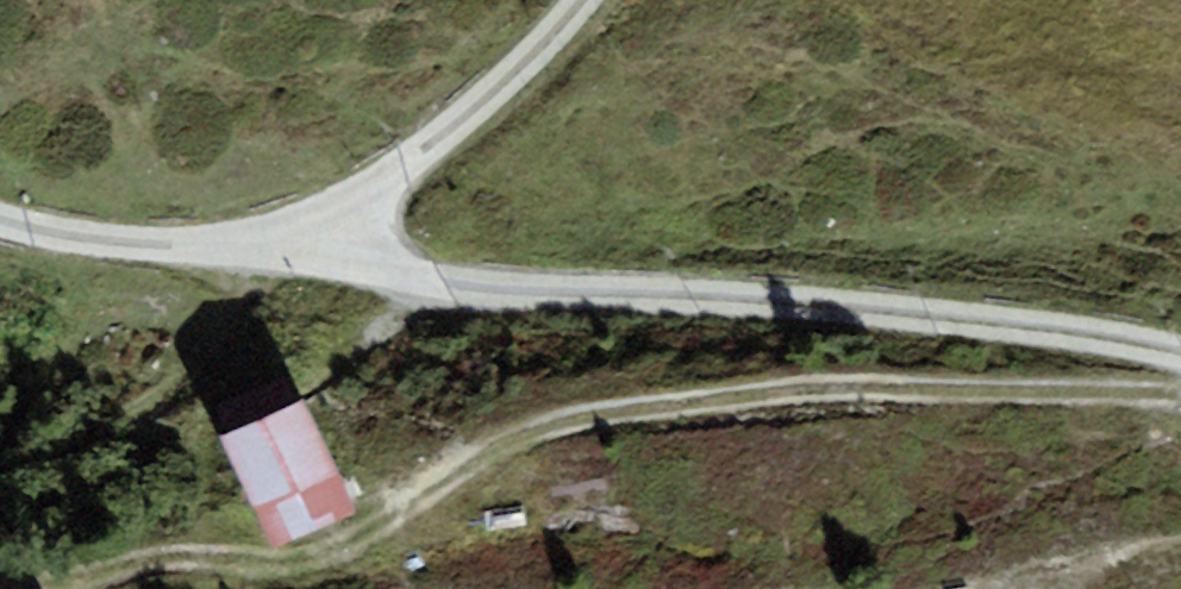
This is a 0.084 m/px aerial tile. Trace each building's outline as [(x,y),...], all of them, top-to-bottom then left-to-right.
[(314,408),(229,439),(270,553),(356,522),(314,408)]
